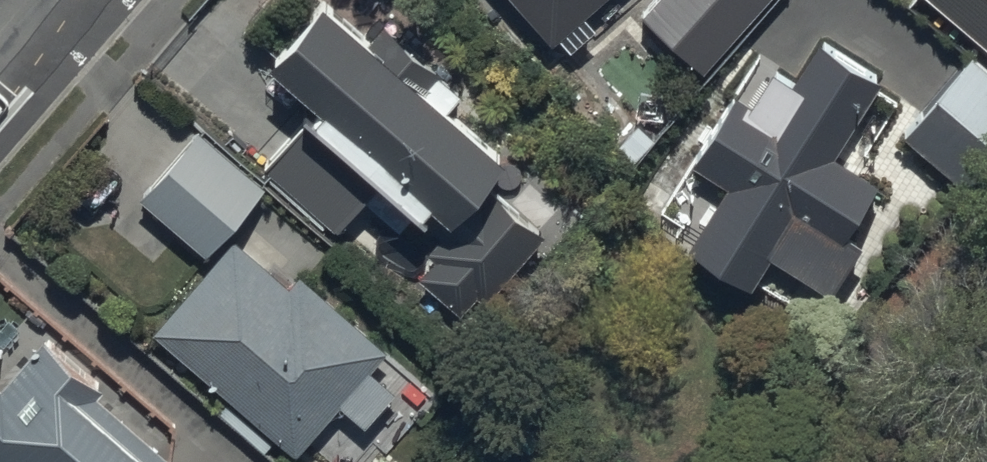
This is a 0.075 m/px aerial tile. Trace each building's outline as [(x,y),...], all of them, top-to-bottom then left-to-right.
[(560,52),(616,0),(511,0),(560,52)] [(635,19),(703,83),(780,0),(652,0),(635,19)] [(919,2),(986,53),(986,0),(920,0),(919,2)] [(322,5),(269,70),(319,111),(270,170),(338,226),(376,179),(429,222),(434,215),(449,227),(428,254),(432,257),(419,273),(463,309),(476,293),(482,299),(539,230),(494,193),(511,173),(441,116),(462,91),(380,24),(366,41),(322,5)] [(881,89),(818,53),(796,91),(772,78),(749,118),(725,104),(691,163),(732,186),(685,269),(750,306),(772,268),(837,305),(865,255),(857,251),(887,197),(836,168),(881,89)] [(962,62),(899,143),(974,201),(986,184),(986,82),(962,62)] [(263,195),(199,140),(143,205),(207,260),(263,195)] [(233,249),(155,343),(297,461),(303,461),(340,419),(364,439),(396,400),(372,380),(390,358),(300,283),(289,296),(233,249)] [(101,407),(108,398),(47,345),(2,397),(0,395),(0,461),(164,461),(101,407)]
